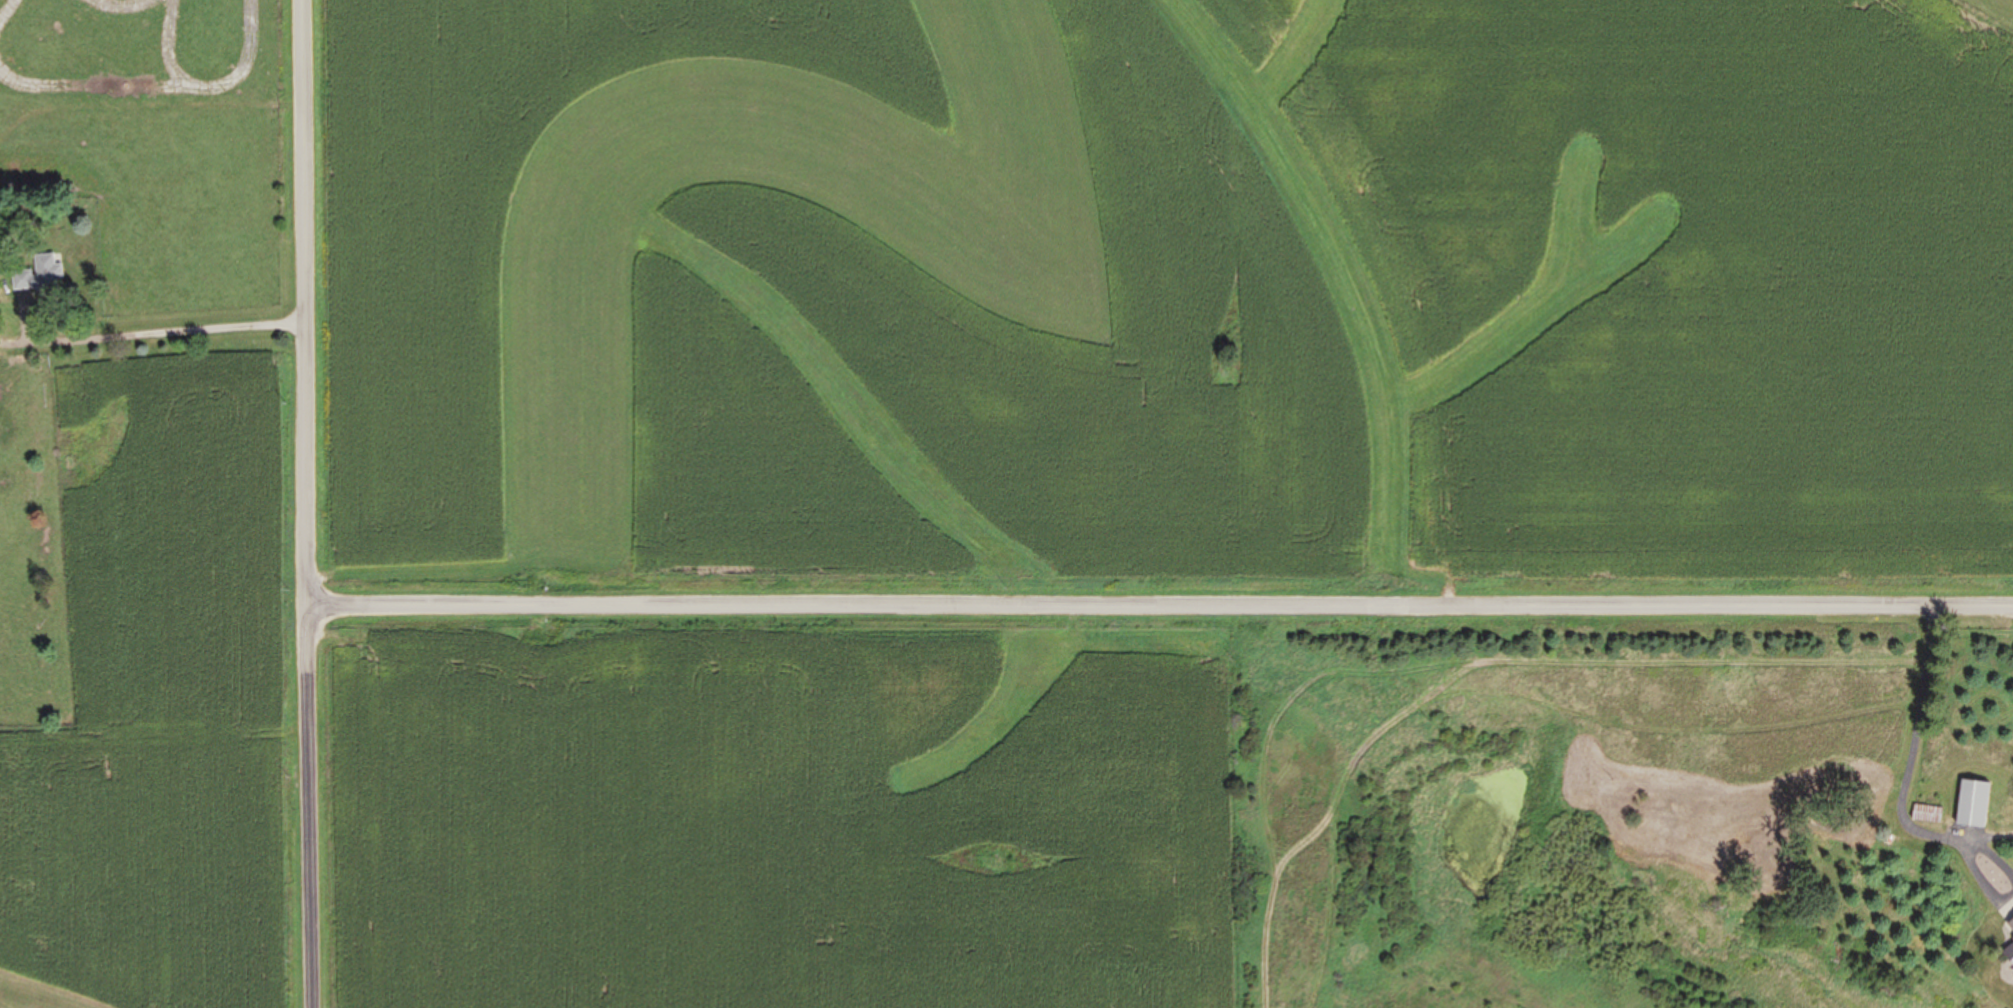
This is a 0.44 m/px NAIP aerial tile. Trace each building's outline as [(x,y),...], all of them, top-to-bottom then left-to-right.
[(34,257),(35,272),(13,273),(13,292),(61,290),(61,265),(55,265),(55,256),(34,257)] [(1988,828),(1990,783),(1962,781),(1959,826),(1988,828)] [(1913,823),(1941,823),(1941,808),(1913,808),(1913,823)] [(2004,950),(2012,963),(2012,944),(2004,950)]
